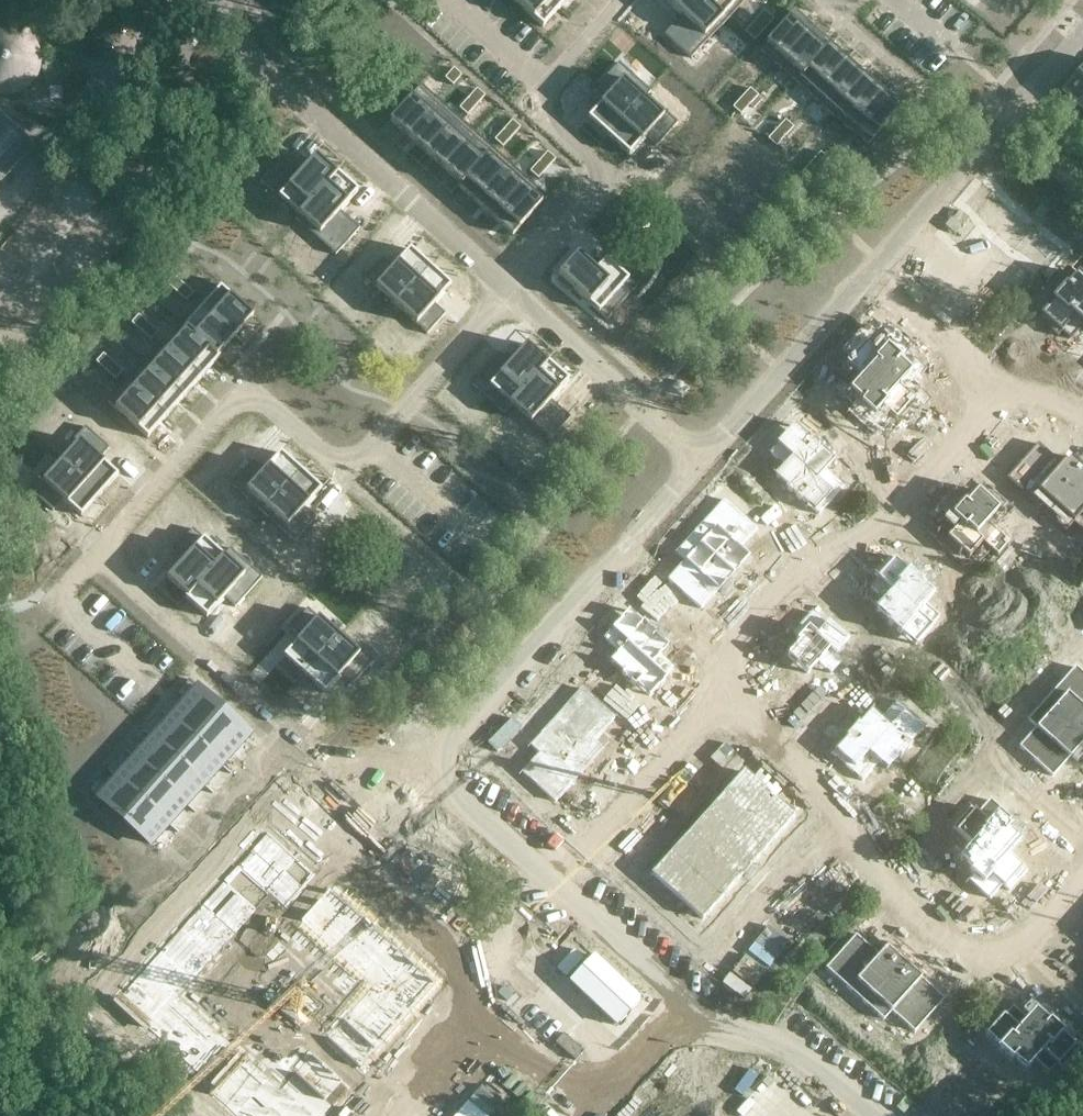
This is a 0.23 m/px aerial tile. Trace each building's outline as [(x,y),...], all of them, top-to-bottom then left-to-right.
[(542,28),(561,7),(553,0),(511,0),(542,28)] [(681,16),(664,35),(691,59),(727,19),(705,0),(664,0),(681,16)] [(727,19),(744,0),(705,0),(727,19)] [(796,9),(761,47),(779,64),(814,25),(796,9)] [(814,25),(779,64),(797,80),(832,41),(814,25)] [(6,93),(13,92),(20,89),(26,85),(31,80),(34,76),(36,69),(38,62),(37,55),(36,48),(32,41),(28,35),(22,31),(16,28),(8,26),(1,26),(0,26),(0,93),(6,93)] [(832,41),(797,80),(814,96),(847,59),(830,44),(832,42),(832,41)] [(847,59),(814,96),(832,111),(865,75),(847,59)] [(604,101),(588,119),(608,137),(649,91),(618,63),(593,91),(604,101)] [(1060,93),(1078,109),(1082,104),(1082,68),(1060,93)] [(453,69),(444,79),(453,86),(461,76),(453,69)] [(865,75),(832,111),(850,127),(883,91),(865,75)] [(422,86),(389,123),(407,139),(440,103),(426,90),(422,86)] [(750,88),(741,98),(749,105),(758,96),(750,88)] [(476,89),(468,99),(476,106),(485,97),(476,89)] [(649,91),(608,137),(629,156),(646,138),(656,147),(677,123),(647,96),(650,92),(649,91)] [(883,91),(850,127),(868,144),(901,107),(883,91)] [(741,98),(732,108),(740,115),(749,105),(741,98)] [(468,99),(459,109),(467,116),(476,106),(468,99)] [(440,103),(407,139),(425,155),(458,118),(440,103)] [(28,143),(0,117),(0,181),(32,146),(28,143)] [(458,118),(425,155),(443,171),(475,134),(458,118)] [(785,120),(777,130),(785,137),(793,127),(785,120)] [(512,121),(503,131),(511,138),(520,128),(512,121)] [(777,130),(768,140),(776,147),(785,137),(777,130)] [(503,131),(494,141),(502,148),(511,138),(503,131)] [(475,134),(443,171),(460,186),(458,188),(458,189),(493,150),(475,134)] [(493,150),(458,189),(476,205),(511,166),(493,150)] [(821,152),(812,161),(820,169),(829,159),(821,152)] [(547,153),(538,162),(547,170),(555,160),(547,153)] [(280,157),(259,180),(298,215),(295,219),(296,220),(337,173),(336,173),(335,174),(315,156),(299,175),(280,157)] [(812,161),(803,171),(811,179),(820,169),(812,161)] [(538,162),(530,172),(538,180),(547,170),(538,162)] [(511,166),(476,205),(494,221),(528,182),(511,166)] [(337,173),(296,220),(335,255),(359,229),(340,212),(358,192),(337,173)] [(528,182),(494,221),(512,237),(547,198),(528,182)] [(382,258),(364,278),(396,307),(430,268),(410,250),(393,268),(382,258)] [(560,279),(557,283),(569,294),(573,290),(606,321),(636,288),(606,260),(596,271),(577,255),(558,277),(560,279)] [(430,268),(396,307),(427,335),(445,315),(434,305),(451,287),(430,268)] [(1044,316),(1063,332),(1082,308),(1082,279),(1079,275),(1044,316)] [(166,284),(176,293),(183,285),(174,276),(166,284)] [(212,281),(194,301),(234,338),(253,317),(212,281)] [(193,293),(183,285),(176,293),(186,301),(193,293)] [(197,306),(180,324),(219,359),(220,358),(218,356),(234,338),(194,301),(193,302),(197,306)] [(1064,331),(1073,338),(1082,327),(1082,308),(1064,331)] [(131,323),(141,332),(148,324),(138,315),(131,323)] [(158,333),(148,324),(141,332),(151,341),(158,333)] [(161,341),(161,342),(201,379),(219,359),(180,324),(179,325),(181,327),(165,345),(161,341)] [(868,342),(849,363),(865,376),(871,370),(895,392),(901,385),(914,371),(902,360),(904,358),(899,354),(904,349),(883,330),(870,344),(868,342)] [(161,342),(143,362),(184,398),(201,379),(161,342)] [(499,354),(471,385),(503,413),(548,363),(547,362),(546,363),(526,346),(510,364),(499,354)] [(103,354),(96,362),(106,371),(113,363),(103,354)] [(143,362),(125,381),(166,418),(184,398),(143,362)] [(123,372),(113,363),(106,371),(115,380),(123,372)] [(548,363),(503,413),(504,414),(511,406),(550,441),(570,418),(551,401),(568,381),(548,363)] [(865,376),(852,390),(865,402),(863,404),(867,407),(862,412),(883,431),(896,417),(899,419),(917,399),(901,385),(895,392),(871,370),(865,376)] [(125,381),(107,402),(147,439),(166,418),(125,381)] [(798,423),(781,442),(782,443),(835,490),(842,482),(829,469),(838,459),(826,448),(827,447),(813,434),(812,435),(798,423)] [(85,427),(57,458),(99,496),(118,476),(99,459),(109,449),(85,427)] [(782,443),(773,453),(788,467),(780,476),(819,511),(837,492),(835,490),(782,443)] [(1014,481),(1051,515),(1082,478),(1082,468),(1070,457),(1064,464),(1044,447),(1014,481)] [(253,462),(232,486),(263,514),(300,471),(280,453),(264,471),(253,462)] [(57,458),(29,490),(53,511),(63,501),(81,517),(99,496),(57,458)] [(300,471),(263,514),(294,542),(316,518),(305,508),(321,490),(300,471)] [(1051,515),(1068,530),(1076,521),(1082,527),(1082,478),(1051,515)] [(959,499),(939,520),(954,533),(952,536),(972,554),(985,539),(978,534),(1001,508),(980,490),(971,500),(969,498),(964,504),(959,499)] [(711,517),(696,534),(736,570),(752,552),(742,544),(759,525),(726,496),(709,515),(711,517)] [(183,561),(167,580),(186,597),(185,599),(186,600),(231,549),(230,549),(223,556),(193,529),(172,552),(183,561)] [(687,558),(670,577),(703,607),(737,570),(736,570),(696,534),(680,551),(687,558)] [(231,549),(186,600),(206,618),(224,598),(235,608),(262,577),(231,549)] [(897,556),(880,575),(882,577),(934,624),(943,614),(929,602),(937,593),(925,582),(927,580),(914,567),(912,569),(897,556)] [(1003,569),(993,580),(1009,593),(1018,582),(1003,569)] [(882,577),(873,586),(888,600),(880,609),(919,645),(936,626),(934,624),(882,577)] [(634,605),(617,625),(618,626),(671,673),(679,663),(665,651),(674,641),(662,631),(663,629),(649,616),(648,618),(634,605)] [(300,638),(284,657),(304,675),(342,633),(341,632),(338,636),(307,609),(289,629),(300,638)] [(801,642),(791,653),(812,672),(834,647),(841,653),(854,638),(833,620),(831,622),(817,609),(798,631),(803,635),(798,640),(801,642)] [(618,626),(609,635),(625,649),(616,659),(655,694),(673,674),(671,673),(618,626)] [(342,633),(304,675),(325,694),(341,675),(352,685),(374,661),(342,633)] [(1046,701),(1082,735),(1082,671),(1077,665),(1060,683),(1061,684),(1046,701)] [(188,680),(182,687),(192,696),(198,689),(188,680)] [(182,687),(176,694),(186,703),(188,700),(192,696),(182,687)] [(567,708),(552,724),(593,761),(608,745),(599,736),(616,717),(583,688),(566,707),(567,708)] [(192,696),(188,700),(195,707),(205,695),(198,689),(192,696)] [(205,695),(195,707),(201,712),(211,700),(205,695)] [(186,703),(170,720),(196,743),(213,723),(207,718),(201,712),(195,707),(188,700),(186,703)] [(211,700),(201,712),(207,718),(217,706),(211,700)] [(1020,745),(1054,776),(1082,743),(1082,735),(1046,701),(1030,719),(1038,726),(1020,745)] [(874,708),(839,747),(858,765),(860,763),(907,711),(897,702),(883,717),(874,708)] [(217,706),(207,718),(213,723),(224,712),(217,706)] [(907,711),(860,763),(869,771),(881,757),(891,766),(902,754),(903,756),(916,742),(914,740),(927,726),(908,710),(907,711)] [(224,712),(213,723),(219,729),(230,717),(224,712)] [(230,717),(219,729),(225,734),(236,723),(230,717)] [(170,720),(153,739),(178,762),(196,743),(170,720)] [(213,723),(196,743),(221,765),(238,746),(232,740),(225,734),(219,729),(213,723)] [(236,723),(225,734),(232,740),(242,728),(236,723)] [(543,749),(526,768),(561,800),(594,763),(593,761),(552,724),(536,742),(543,749)] [(242,728),(232,740),(238,746),(249,734),(242,728)] [(153,739),(135,759),(160,782),(178,762),(153,739)] [(196,743),(178,762),(203,785),(221,765),(196,743)] [(135,759),(117,779),(143,801),(160,782),(135,759)] [(178,762),(160,782),(186,805),(203,785),(178,762)] [(764,764),(757,773),(766,782),(774,773),(764,764)] [(757,773),(738,793),(764,816),(764,817),(781,797),(782,796),(776,791),(766,782),(757,773)] [(774,773),(766,782),(776,791),(784,782),(774,773)] [(117,779),(99,799),(125,822),(143,801),(117,779)] [(160,782),(143,801),(168,824),(186,805),(160,782)] [(784,782),(776,791),(782,796),(787,800),(795,792),(784,782)] [(795,792),(787,800),(797,809),(805,801),(795,792)] [(738,793),(720,814),(745,837),(764,816),(738,793)] [(978,808),(960,828),(975,842),(981,835),(1005,857),(1011,851),(1024,837),(1012,826),(1014,824),(1009,820),(1014,815),(993,796),(980,810),(978,808)] [(781,797),(764,817),(789,839),(806,819),(781,797)] [(143,801),(125,822),(150,845),(168,824),(143,801)] [(805,801),(797,809),(807,819),(815,810),(805,801)] [(720,814),(702,834),(727,857),(745,837),(720,814)] [(764,816),(746,836),(771,859),(789,839),(764,817),(764,816)] [(105,1000),(232,1115),(324,1115),(444,985),(267,823),(105,1000)] [(702,834),(683,855),(708,878),(727,857),(702,834)] [(975,842),(962,856),(975,868),(973,870),(977,873),(972,878),(993,897),(1006,883),(1008,885),(1027,865),(1011,851),(1005,857),(981,835),(975,842)] [(746,836),(727,857),(753,880),(771,859),(746,836)] [(683,855),(665,875),(675,884),(685,893),(690,897),(708,878),(683,855)] [(727,857),(708,878),(733,900),(752,880),(727,857)] [(665,875),(657,884),(667,893),(675,884),(665,875)] [(708,878),(690,897),(696,902),(706,911),(715,920),(733,900),(708,878)] [(675,884),(667,893),(677,902),(685,893),(675,884)] [(685,893),(677,902),(687,912),(696,902),(690,897),(685,893)] [(696,902),(687,912),(697,921),(706,911),(696,902)] [(706,911),(697,921),(707,929),(715,920),(706,911)] [(865,933),(834,969),(853,986),(856,983),(873,999),(910,957),(891,941),(884,950),(865,933)] [(910,957),(873,999),(891,1014),(896,1008),(915,1025),(946,989),(910,957)] [(1017,1004),(1009,1013),(1062,1059),(1063,1060),(1080,1042),(1065,1029),(1067,1027),(1053,1015),(1052,1017),(1040,1006),(1031,1016),(1017,1004)] [(1007,1011),(990,1030),(1029,1065),(1038,1056),(1053,1069),(1062,1059),(1009,1013),(1007,1011)]
